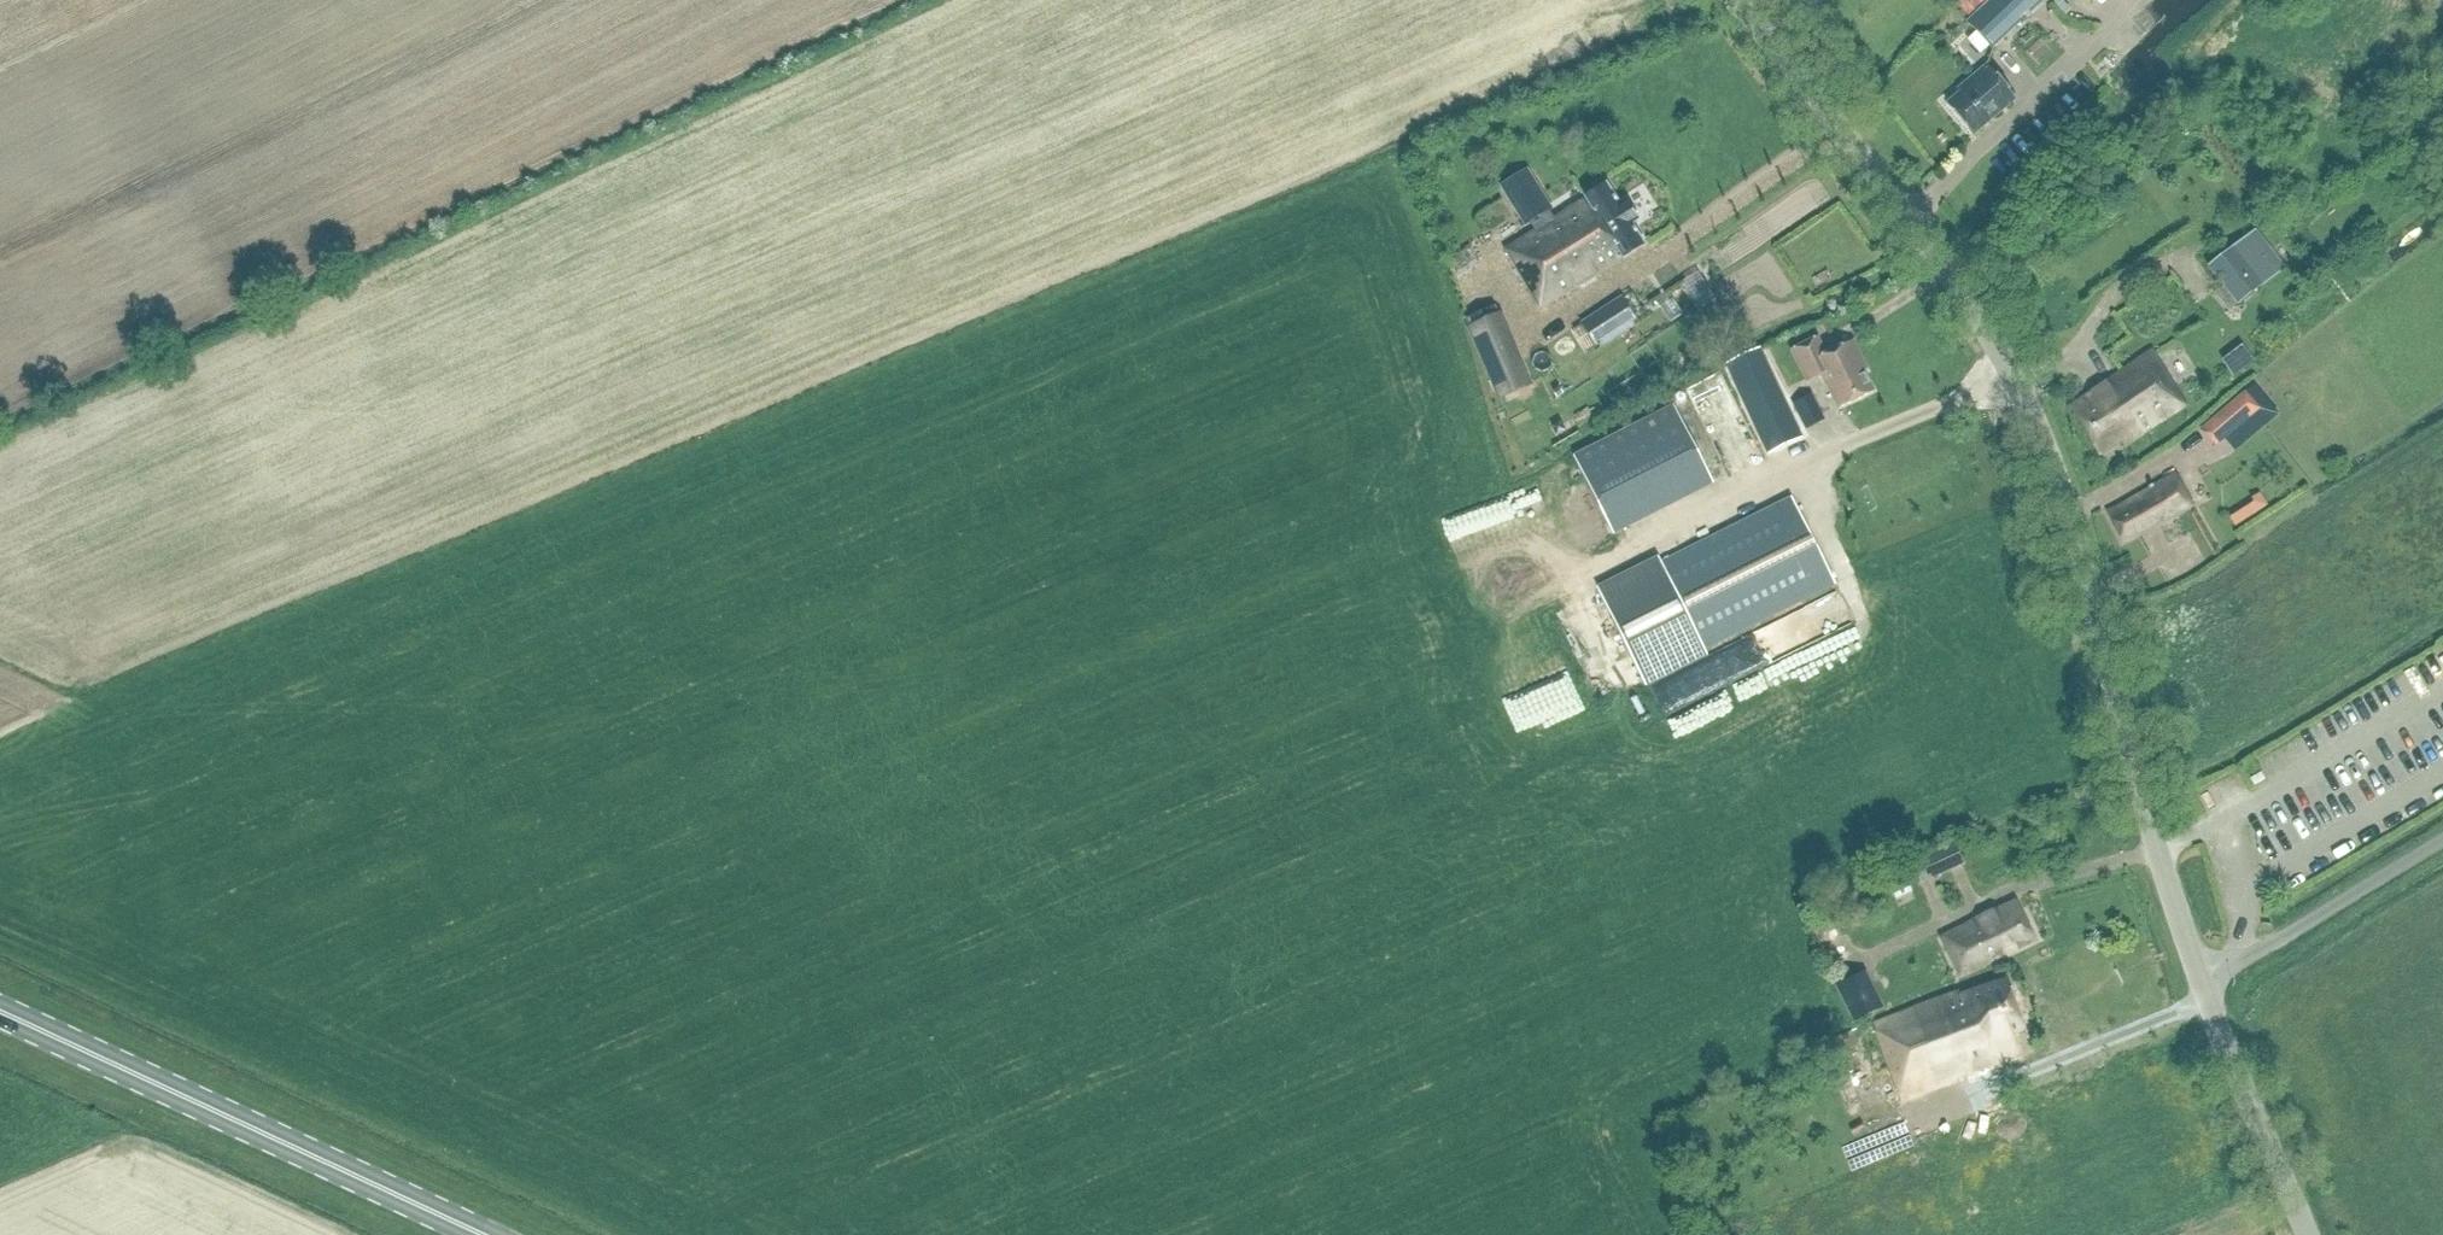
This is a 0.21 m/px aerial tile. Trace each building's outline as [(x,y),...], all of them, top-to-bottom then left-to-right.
[(2045,0),(1990,0),(1965,24),(1990,51),(2045,0)] [(1972,136),(2015,103),(1987,66),(1972,79),(1975,83),(1947,104),(1972,136)] [(1606,185),(1555,218),(1551,209),(1553,209),(1534,178),(1513,190),(1504,195),(1524,226),(1528,224),(1535,219),(1540,226),(1533,232),(1504,250),(1541,308),(1643,243),(1606,185)] [(2285,268),(2255,230),(2207,267),(2222,286),(2212,293),(2228,313),(2285,268)] [(1622,303),(1588,323),(1597,341),(1630,320),(1622,303)] [(1469,327),(1500,397),(1530,384),(1500,314),(1469,327)] [(1853,341),(1826,354),(1817,337),(1791,350),(1807,382),(1821,375),(1838,408),(1873,391),(1863,370),(1867,368),(1853,341)] [(2241,343),(2222,358),(2234,374),(2253,360),(2241,343)] [(1809,434),(1763,351),(1728,369),(1771,454),(1809,434)] [(2180,397),(2157,363),(2150,352),(2070,407),(2101,451),(2180,397)] [(2208,422),(2223,439),(2258,409),(2244,392),(2208,422)] [(1673,407),(1574,457),(1613,534),(1712,484),(1673,407)] [(2124,541),(2180,511),(2164,482),(2108,512),(2124,541)] [(1791,497),(1660,563),(1659,561),(1598,592),(1644,682),(1705,651),(1704,650),(1835,584),(1791,497)] [(2254,784),(2264,779),(2261,772),(2250,778),(2254,784)] [(1953,841),(1922,855),(1933,876),(1963,864),(1953,841)] [(2015,901),(1940,937),(1959,975),(2033,939),(2015,901)] [(1834,987),(1852,1023),(1868,1015),(1883,1008),(1865,971),(1860,974),(1834,987)] [(1958,993),(1929,1003),(1876,1023),(1902,1096),(2017,1055),(2010,1035),(2023,1030),(2005,979),(1959,996),(1958,993)]
